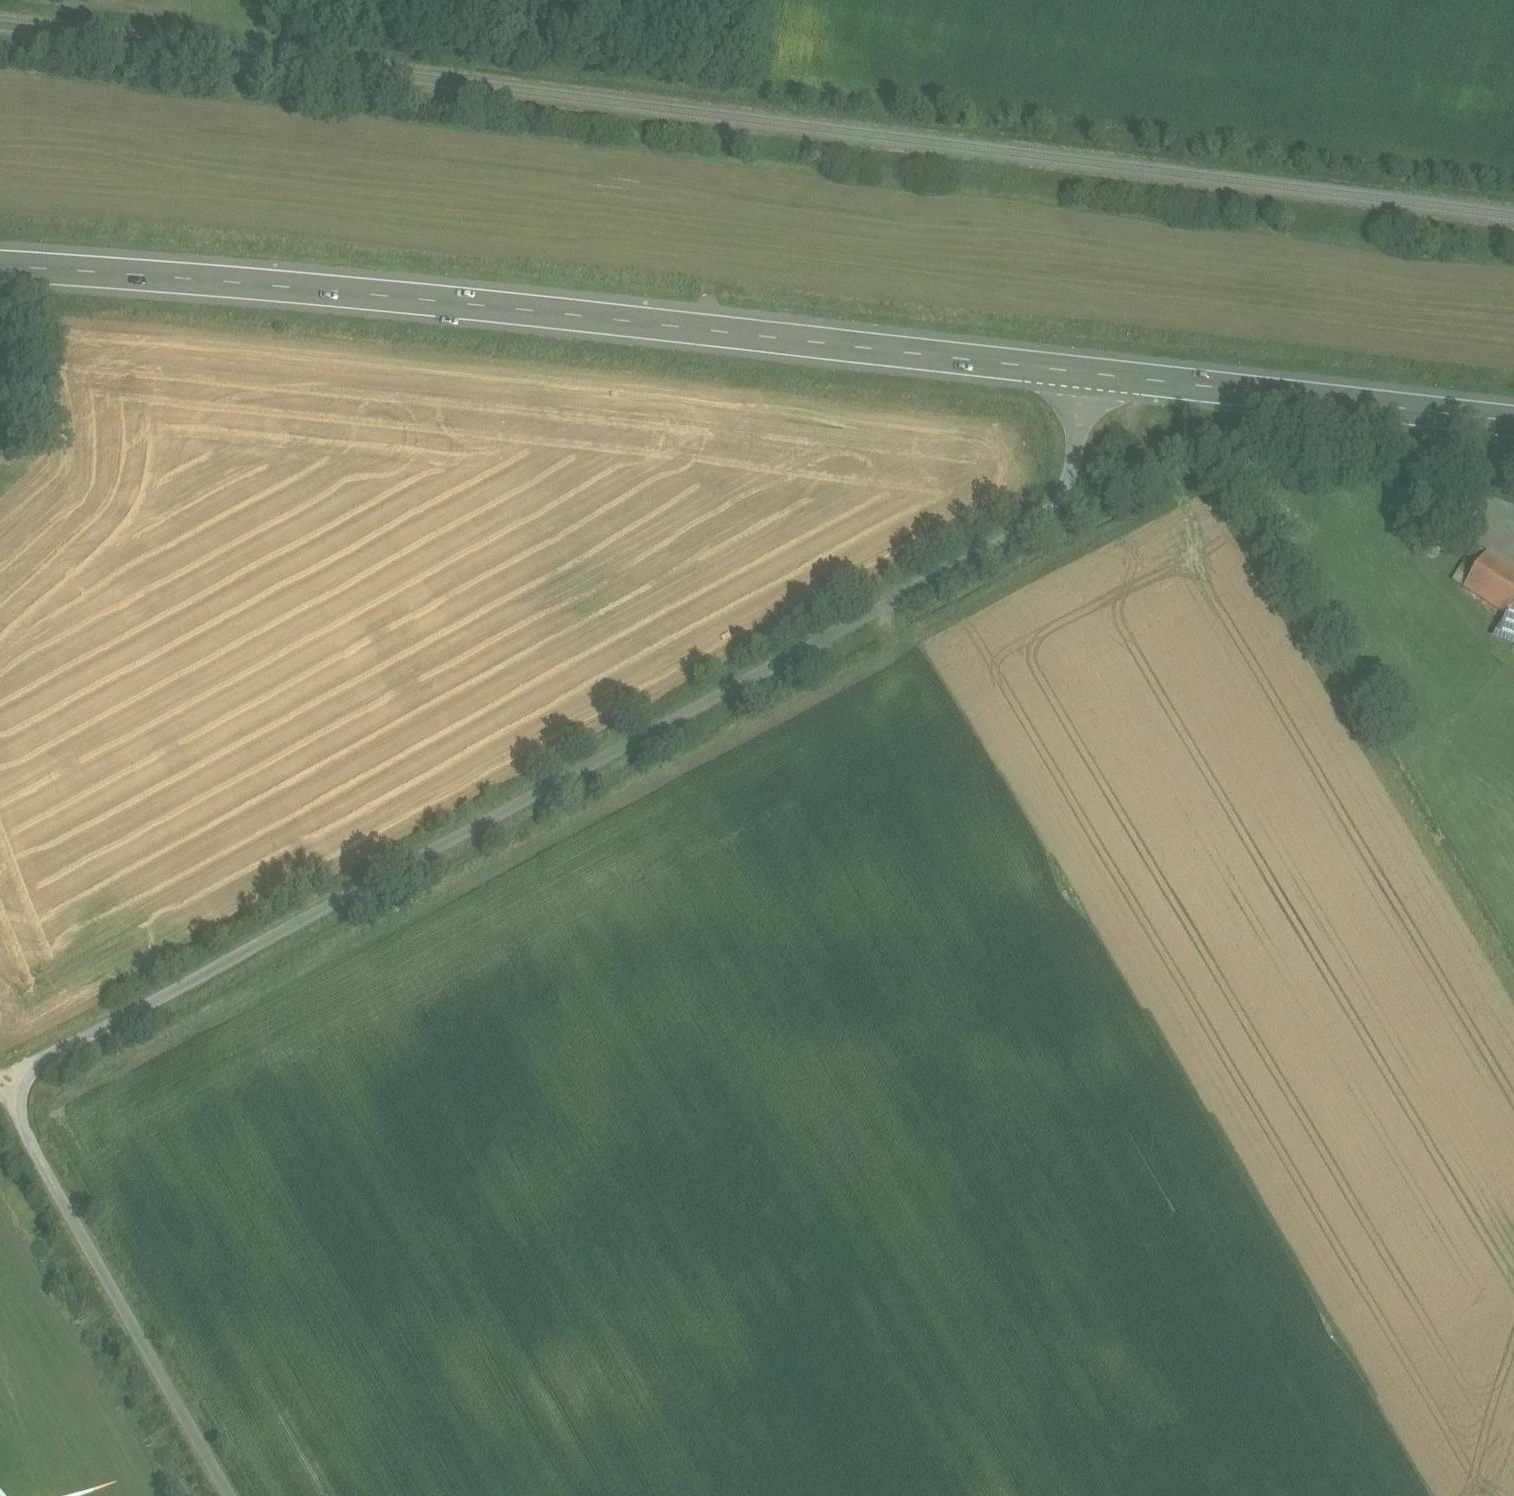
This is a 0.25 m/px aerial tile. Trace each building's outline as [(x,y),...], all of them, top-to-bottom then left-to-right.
[(1462,514),(1453,513),(1452,525),(1460,526),(1462,514)] [(1487,556),(1476,549),(1454,583),(1466,590),(1487,556)] [(1487,556),(1466,590),(1509,618),(1513,609),(1513,573),(1487,556)]
